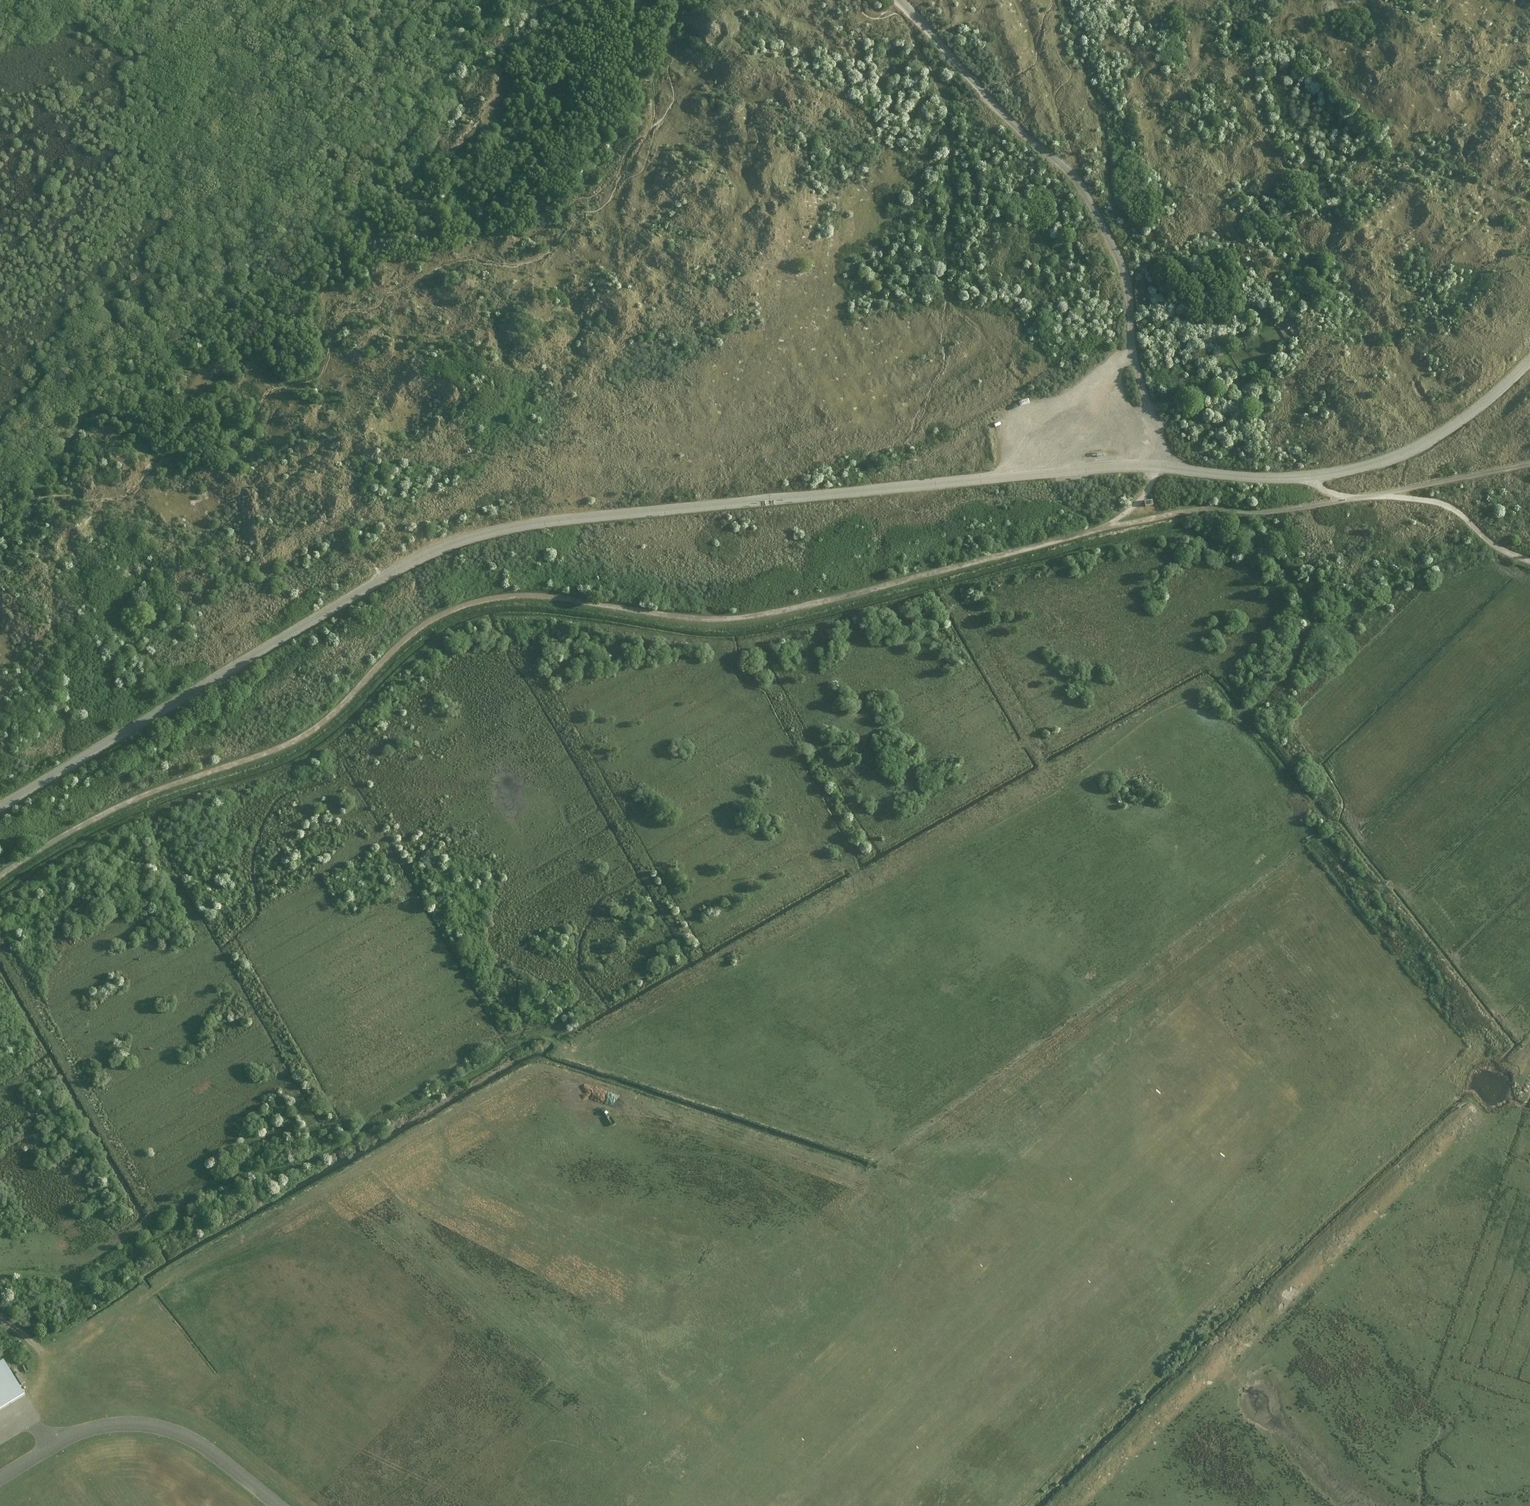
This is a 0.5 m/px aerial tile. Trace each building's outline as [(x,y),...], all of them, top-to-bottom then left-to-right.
[(0,1364),(0,1413),(30,1395),(9,1359),(0,1364)]
